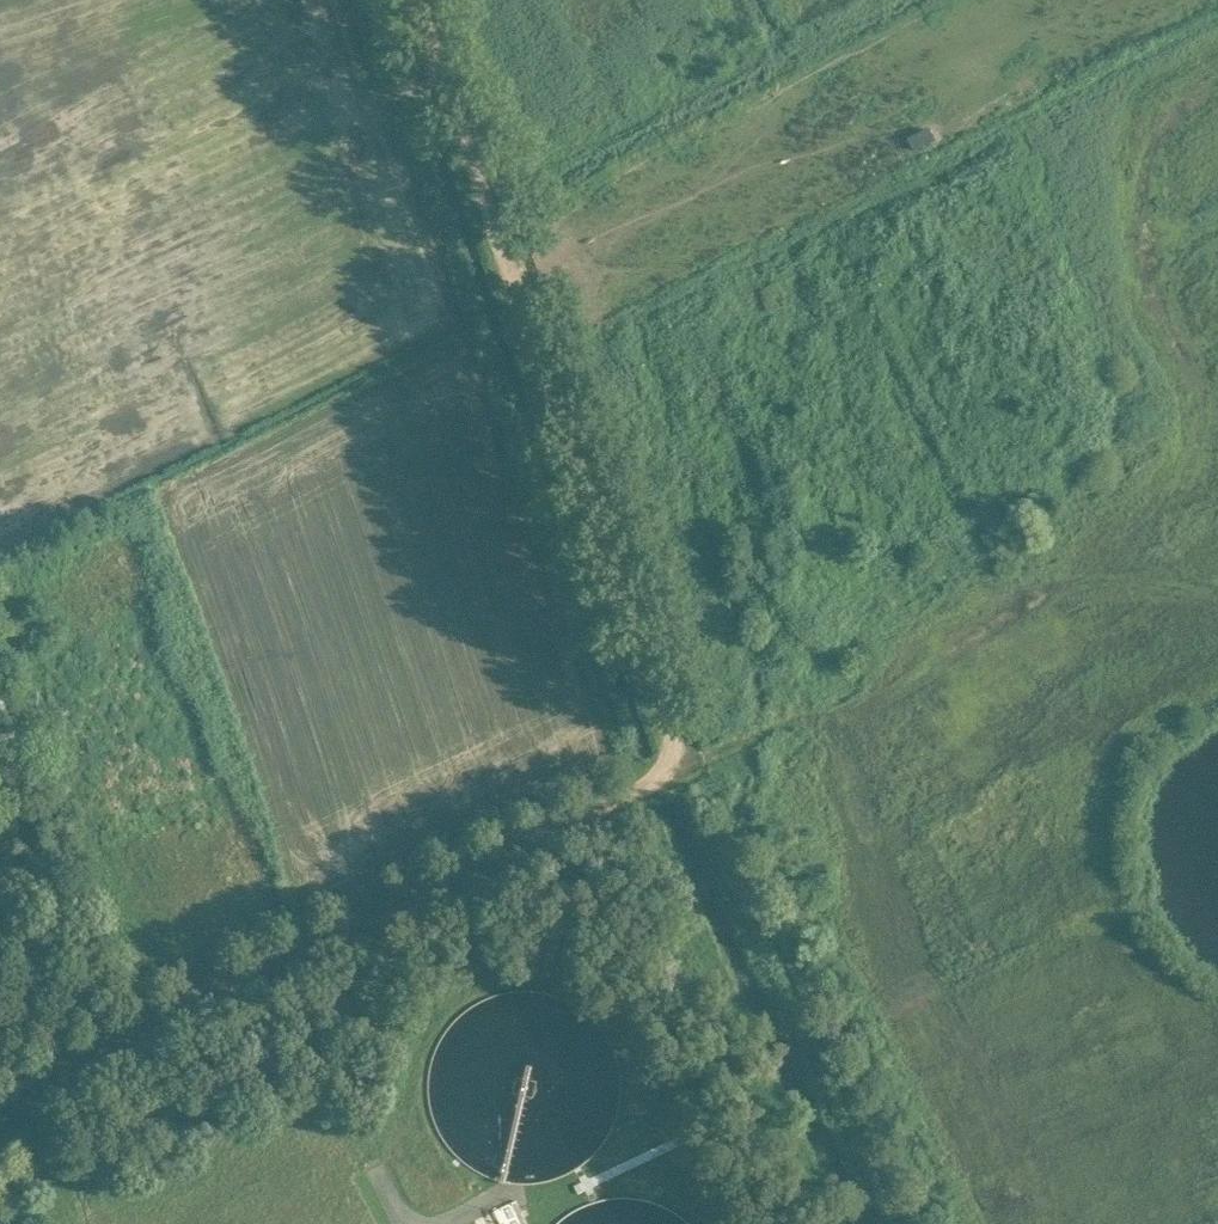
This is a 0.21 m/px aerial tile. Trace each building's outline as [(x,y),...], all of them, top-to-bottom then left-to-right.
[(517,1199),(475,1218),(478,1223),(529,1223),(517,1199)]
